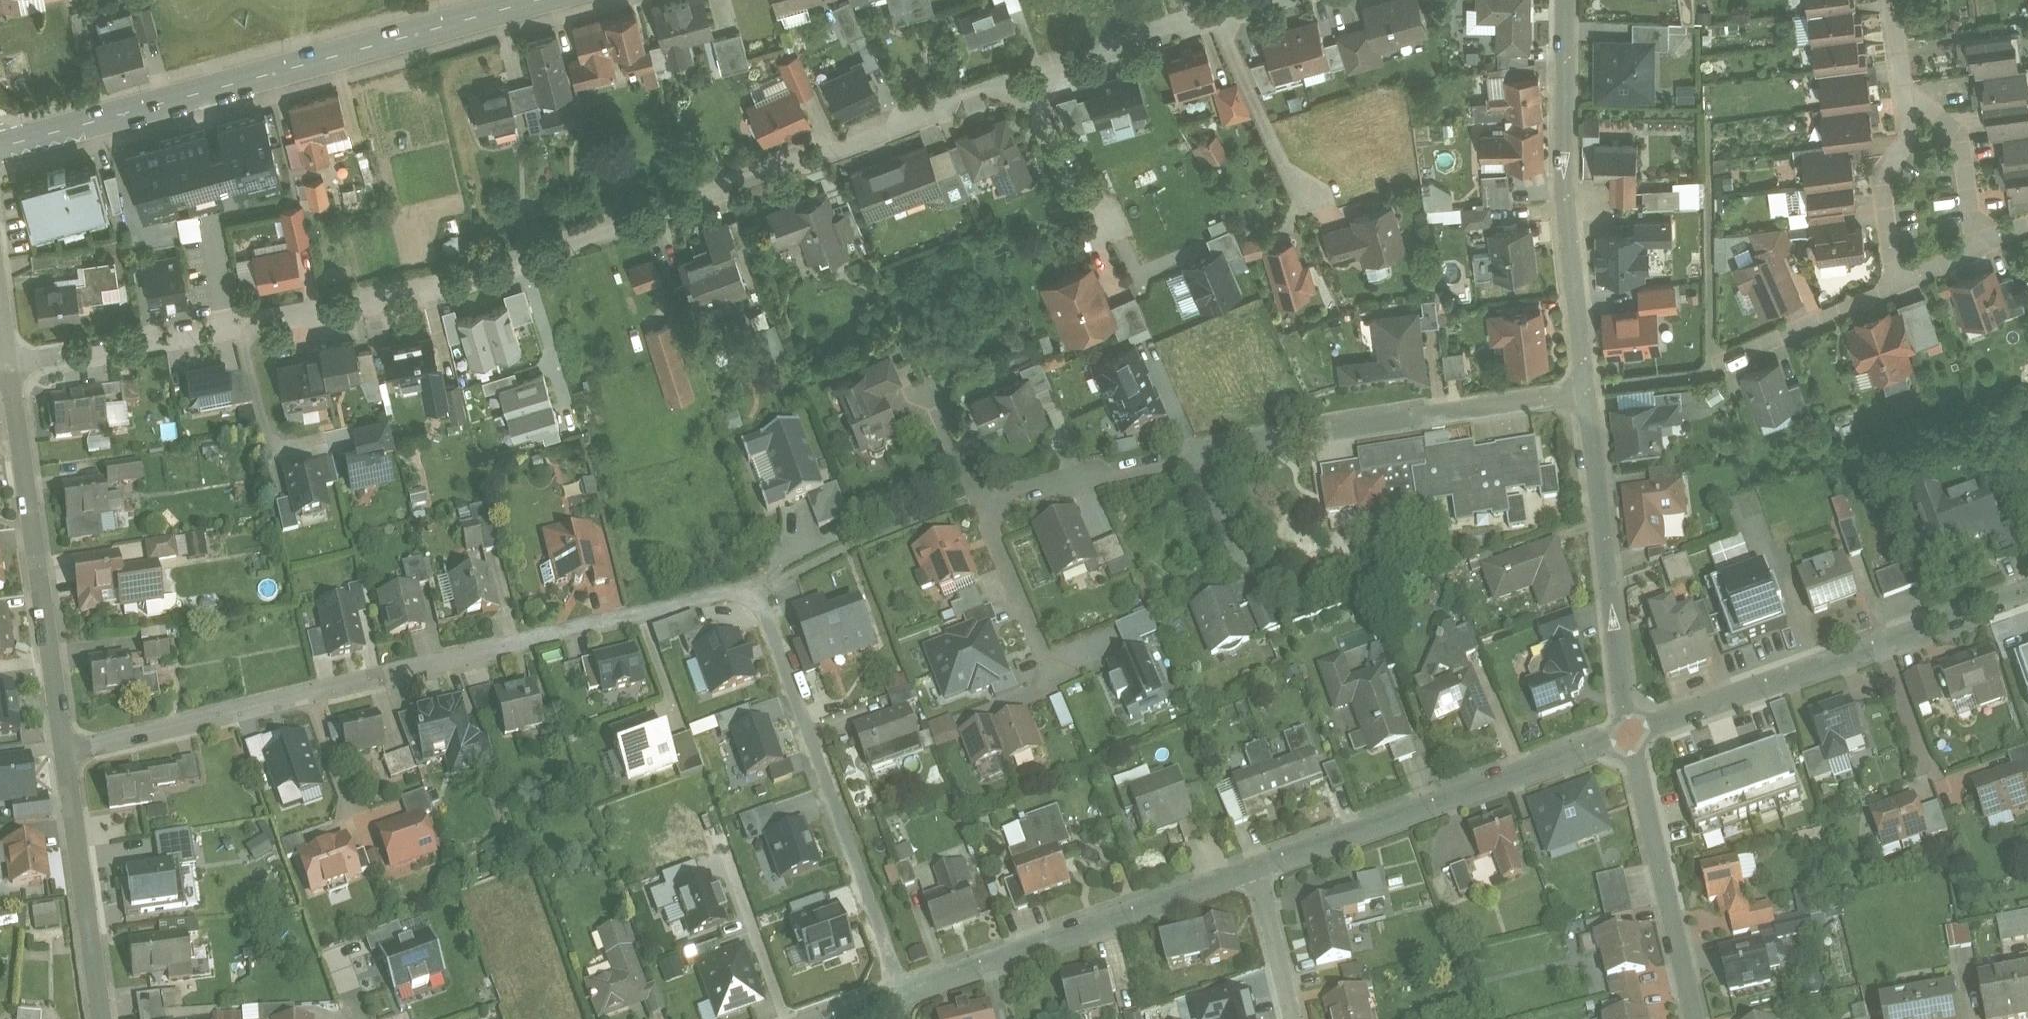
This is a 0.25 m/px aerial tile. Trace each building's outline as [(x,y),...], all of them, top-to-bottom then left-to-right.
[(17,7),(16,0),(0,0),(0,11),(17,7)] [(653,5),(663,41),(670,63),(671,63),(690,57),(685,38),(712,30),(703,0),(673,0),(653,5)] [(776,8),(806,0),(773,0),(776,8)] [(833,6),(848,38),(865,31),(851,0),(845,0),(833,6)] [(907,19),(935,11),(930,0),(902,0),(907,19)] [(979,36),(982,45),(1004,37),(1001,28),(1015,23),(1006,0),(1002,0),(959,16),(968,40),(979,36)] [(1367,7),(1372,26),(1378,45),(1379,45),(1428,31),(1419,0),(1390,0),(1367,7)] [(1478,8),(1497,8),(1497,49),(1529,49),(1530,0),(1478,0),(1478,8)] [(1809,9),(1857,3),(1857,0),(1808,0),(1809,9)] [(1857,3),(1809,9),(1811,22),(1817,21),(1819,37),(1813,38),(1813,39),(1865,32),(1862,15),(1856,16),(1855,4),(1857,4),(1857,3)] [(151,7),(132,12),(139,36),(158,31),(151,7)] [(131,8),(96,17),(101,36),(97,38),(108,76),(147,65),(139,36),(132,12),(131,8)] [(635,11),(575,27),(583,56),(610,51),(623,48),(631,46),(645,42),(635,11)] [(1961,19),(1954,16),(1950,24),(1957,27),(1961,19)] [(1319,20),(1290,28),(1302,68),(1329,61),(1330,60),(1325,43),(1319,20)] [(1669,41),(1669,21),(1633,21),(1633,41),(1653,41),(1669,41)] [(1372,26),(1337,35),(1339,39),(1347,63),(1349,69),(1383,60),(1379,45),(1378,45),(1372,26)] [(1290,28),(1261,37),(1268,59),(1273,77),(1274,77),(1302,68),(1290,28)] [(740,30),(713,38),(722,72),(750,65),(740,30)] [(1865,32),(1813,39),(1815,51),(1821,51),(1823,67),(1817,68),(1817,69),(1825,68),(1848,65),(1869,62),(1867,45),(1860,46),(1858,34),(1865,33),(1865,32)] [(556,33),(525,41),(534,80),(538,101),(540,100),(571,92),(556,33)] [(2012,33),(1958,40),(1960,54),(1963,53),(1964,61),(1976,60),(1977,70),(1985,69),(2020,65),(2017,44),(2014,45),(2012,33)] [(1339,39),(1325,43),(1330,60),(1329,61),(1331,67),(1347,63),(1339,39)] [(663,41),(650,45),(650,46),(650,49),(655,65),(655,66),(670,63),(663,41)] [(1633,41),(1599,41),(1599,56),(1597,56),(1597,80),(1599,80),(1599,95),(1640,95),(1640,79),(1653,79),(1653,41),(1633,41)] [(631,46),(623,48),(625,55),(633,53),(631,46)] [(1207,48),(1167,59),(1177,94),(1186,92),(1206,86),(1217,83),(1207,48)] [(625,55),(621,56),(625,73),(655,65),(650,49),(633,53),(625,55)] [(583,56),(583,57),(569,61),(574,82),(616,72),(610,51),(583,56)] [(1523,51),(1501,54),(1503,65),(1524,62),(1523,51)] [(814,87),(799,55),(779,64),(790,88),(793,88),(796,95),(814,87)] [(1268,59),(1250,64),(1262,89),(1276,85),(1274,77),(1273,77),(1268,59)] [(1524,62),(1482,70),(1483,73),(1487,72),(1489,92),(1506,90),(1505,76),(1537,73),(1536,60),(1524,62)] [(823,79),(840,117),(881,99),(863,61),(823,79)] [(1985,69),(1986,80),(1975,82),(1976,90),(1973,90),(1974,103),(1984,102),(2027,96),(2027,88),(2027,85),(2027,84),(2027,67),(2027,64),(2020,65),(1985,69)] [(1850,77),(1848,65),(1825,68),(1826,80),(1822,80),(1825,107),(1827,106),(1850,103),(1851,103),(1872,100),(1869,74),(1850,77)] [(1135,72),(1087,85),(1097,121),(1112,117),(1113,121),(1131,116),(1130,112),(1145,108),(1135,72)] [(1537,73),(1505,76),(1506,90),(1489,92),(1487,92),(1487,100),(1488,106),(1508,104),(1509,115),(1543,112),(1539,72),(1537,73)] [(534,80),(507,87),(513,110),(539,103),(538,101),(534,80)] [(1237,83),(1218,89),(1226,119),(1250,112),(1237,83)] [(1695,84),(1679,84),(1679,100),(1695,100),(1695,84)] [(505,86),(485,91),(485,90),(483,90),(484,91),(470,94),(474,109),(472,109),(473,113),(474,112),(478,127),(515,117),(507,87),(507,85),(505,85),(505,86)] [(1206,86),(1186,92),(1192,115),(1213,109),(1206,86)] [(790,88),(751,106),(756,117),(750,120),(755,132),(761,129),(766,140),(808,122),(796,95),(793,88),(790,88)] [(338,91),(290,103),(298,137),(303,155),(304,161),(330,155),(325,135),(348,129),(338,91)] [(1984,102),(1985,114),(1988,114),(1991,133),(2027,128),(2027,96),(1984,102)] [(571,105),(542,111),(540,100),(538,101),(539,103),(545,127),(575,120),(571,105)] [(1487,100),(1473,102),(1474,118),(1506,115),(1509,115),(1508,104),(1488,106),(1487,100)] [(1850,103),(1827,106),(1828,117),(1824,118),(1827,143),(1827,144),(1831,143),(1874,138),(1871,112),(1852,114),(1851,103),(1850,103)] [(1509,115),(1506,115),(1507,126),(1543,125),(1543,112),(1509,115)] [(205,129),(158,142),(159,148),(130,156),(144,212),(179,203),(172,181),(185,178),(191,202),(222,193),(217,173),(231,169),(236,187),(280,175),(263,115),(220,125),(225,147),(210,151),(205,129)] [(1005,117),(959,136),(971,166),(974,173),(994,164),(997,162),(1001,163),(1008,180),(1008,183),(1029,174),(1005,117)] [(1638,143),(1599,143),(1600,121),(1585,121),(1585,153),(1596,153),(1596,176),(1614,176),(1614,194),(1638,195),(1638,194),(1638,143)] [(1544,165),(1543,125),(1507,126),(1507,134),(1483,134),(1483,156),(1508,155),(1507,166),(1544,165)] [(1991,133),(1991,134),(2004,132),(2007,151),(2004,151),(2005,163),(1996,164),(1996,165),(2027,161),(2027,128),(1991,133)] [(1216,134),(1194,146),(1204,164),(1226,152),(1216,134)] [(298,137),(286,140),(290,159),(303,155),(298,137)] [(971,166),(960,140),(949,145),(959,169),(960,171),(971,166)] [(1827,143),(1808,146),(1809,157),(1832,154),(1831,143),(1827,144),(1827,143)] [(926,145),(853,173),(868,214),(942,187),(938,177),(929,153),(926,145)] [(949,145),(929,153),(938,177),(959,169),(949,145)] [(1809,157),(1805,158),(1809,184),(1854,178),(1856,178),(1852,152),(1832,154),(1809,157)] [(1596,153),(1585,153),(1584,176),(1596,176),(1596,153)] [(303,155),(290,159),(293,171),(306,168),(304,161),(303,155)] [(1996,165),(1998,178),(2001,178),(2002,185),(2014,184),(2015,194),(2015,195),(2027,194),(2027,161),(1996,165)] [(49,175),(19,183),(32,231),(109,210),(96,162),(66,170),(65,166),(48,170),(49,175)] [(1509,176),(1483,179),(1484,191),(1510,189),(1509,176)] [(323,177),(306,181),(311,204),(328,200),(323,177)] [(1854,178),(1809,184),(1797,186),(1793,191),(1794,205),(1800,209),(1811,208),(1812,208),(1812,209),(1844,205),(1857,203),(1854,178)] [(1455,206),(1453,192),(1433,180),(1423,183),(1428,209),(1455,206)] [(1674,181),(1674,187),(1643,188),(1644,207),(1697,206),(1696,181),(1674,181)] [(1510,189),(1484,191),(1486,206),(1490,205),(1511,203),(1510,189)] [(825,192),(769,213),(773,222),(770,224),(777,243),(802,233),(811,257),(827,251),(830,258),(847,252),(842,237),(834,214),(825,192)] [(2015,195),(2015,194),(2009,194),(2011,211),(2027,208),(2027,194),(2015,195)] [(301,204),(281,209),(289,241),(308,237),(301,204)] [(1445,223),(1465,220),(1464,208),(1464,205),(1455,206),(1428,209),(1429,219),(1444,218),(1445,223)] [(1486,206),(1464,208),(1465,220),(1466,224),(1492,221),(1490,205),(1486,206)] [(1844,205),(1812,209),(1812,208),(1809,215),(1810,222),(1846,217),(1844,205)] [(1392,206),(1381,209),(1380,211),(1372,213),(1370,212),(1353,217),(1355,224),(1363,252),(1366,260),(1381,255),(1388,259),(1396,257),(1400,249),(1405,248),(1392,206)] [(852,207),(834,214),(842,237),(862,229),(852,207)] [(1064,212),(1053,209),(1050,221),(1061,224),(1064,212)] [(179,213),(183,237),(203,234),(199,210),(179,213)] [(1216,233),(1233,224),(1228,214),(1211,223),(1216,233)] [(738,217),(721,224),(730,247),(747,241),(738,217)] [(1846,217),(1810,222),(1811,229),(1817,234),(1817,233),(1847,229),(1846,217)] [(1672,219),(1637,219),(1637,234),(1643,234),(1643,241),(1673,241),(1672,219)] [(730,247),(721,224),(705,230),(712,250),(680,262),(686,278),(686,279),(696,301),(696,302),(713,295),(711,291),(741,280),(743,285),(744,284),(730,247)] [(1355,224),(1324,233),(1332,261),(1363,252),(1355,224)] [(1786,225),(1751,230),(1760,249),(1776,242),(1781,253),(1796,246),(1786,225)] [(1847,229),(1817,233),(1817,234),(1821,259),(1867,253),(1863,226),(1847,229)] [(1242,252),(1231,227),(1207,237),(1215,254),(1221,251),(1224,259),(1242,252)] [(1526,227),(1490,231),(1495,275),(1536,271),(1533,245),(1528,245),(1526,227)] [(1637,234),(1601,235),(1602,275),(1643,274),(1643,264),(1649,264),(1649,248),(1643,248),(1643,241),(1643,234),(1637,234)] [(1728,234),(1716,234),(1717,266),(1728,266),(1728,234)] [(1261,236),(1242,242),(1246,256),(1266,251),(1265,250),(1261,236)] [(1291,242),(1265,250),(1266,251),(1281,303),(1307,295),(1305,291),(1314,288),(1307,265),(1299,268),(1291,242)] [(1760,249),(1756,251),(1758,256),(1756,257),(1757,258),(1735,268),(1744,287),(1750,284),(1764,315),(1781,307),(1782,310),(1802,300),(1781,253),(1776,242),(1760,249)] [(79,246),(31,253),(33,266),(81,259),(79,246)] [(293,246),(256,254),(262,285),(299,278),(293,246)] [(1215,254),(1186,266),(1203,306),(1238,291),(1224,259),(1221,251),(1215,254)] [(178,254),(145,260),(152,301),(166,299),(167,305),(186,301),(178,254)] [(85,278),(35,286),(41,320),(80,313),(78,300),(103,295),(100,283),(117,280),(113,256),(83,261),(85,278)] [(654,259),(629,268),(636,288),(661,280),(654,259)] [(1090,266),(1045,286),(1069,341),(1112,322),(1114,321),(1108,308),(1090,266)] [(1992,270),(1955,283),(1961,301),(1959,305),(1961,313),(1966,315),(1967,317),(1979,313),(1981,319),(2006,311),(2007,310),(1996,281),(1992,270)] [(2026,309),(2014,275),(1996,281),(2007,310),(2006,311),(2007,315),(2026,309)] [(686,279),(673,283),(681,306),(696,301),(686,279)] [(1678,304),(1676,284),(1642,287),(1644,308),(1656,307),(1678,304)] [(507,302),(513,321),(533,315),(524,287),(505,293),(507,302)] [(1450,308),(1447,288),(1435,290),(1436,298),(1438,310),(1450,308)] [(1135,296),(1108,308),(1114,321),(1112,322),(1119,336),(1147,324),(1135,296)] [(1436,298),(1422,299),(1426,326),(1440,325),(1438,310),(1436,298)] [(1926,298),(1900,307),(1902,313),(1908,331),(1935,321),(1926,298)] [(482,310),(496,355),(521,347),(513,321),(507,302),(482,310)] [(450,339),(463,335),(458,317),(454,306),(441,310),(450,339)] [(1644,308),(1606,313),(1611,352),(1661,347),(1656,307),(1644,308)] [(1524,312),(1493,315),(1495,338),(1508,337),(1511,367),(1548,364),(1542,310),(1530,311),(1529,309),(1524,309),(1524,312)] [(482,310),(458,317),(463,335),(472,362),(496,355),(482,310)] [(1889,311),(1860,321),(1862,326),(1851,330),(1863,364),(1871,361),(1877,377),(1887,373),(1890,382),(1904,378),(1900,368),(1911,365),(1905,349),(1912,347),(1913,349),(1914,348),(1908,331),(1902,313),(1890,316),(1889,311)] [(1417,314),(1381,318),(1386,359),(1341,365),(1344,387),(1426,377),(1417,314)] [(1935,321),(1908,331),(1914,348),(1941,339),(1935,321)] [(692,392),(670,322),(646,330),(669,400),(692,392)] [(431,334),(383,343),(386,361),(392,360),(394,372),(399,372),(402,389),(424,384),(422,371),(438,367),(431,334)] [(354,337),(320,343),(323,358),(298,363),(298,360),(278,363),(285,403),(286,403),(287,411),(303,408),(301,400),(331,394),(328,374),(358,368),(360,368),(356,349),(354,337)] [(1133,345),(1094,362),(1110,399),(1149,382),(1143,369),(1145,368),(1139,356),(1138,356),(1133,345)] [(371,346),(356,349),(360,368),(358,368),(360,375),(377,372),(371,346)] [(1464,350),(1444,353),(1446,376),(1466,374),(1464,350)] [(900,379),(889,355),(862,367),(865,374),(871,372),(878,388),(900,379)] [(1027,375),(1033,390),(1050,382),(1040,358),(1021,367),(1025,376),(1027,375)] [(224,361),(184,369),(190,403),(229,396),(230,396),(227,376),(224,361)] [(1778,362),(1745,374),(1760,418),(1790,407),(1794,406),(1787,386),(1778,362)] [(428,401),(446,397),(443,383),(440,367),(438,367),(422,371),(424,384),(428,401)] [(514,369),(482,379),(485,390),(499,386),(518,380),(514,369)] [(518,380),(499,386),(507,411),(551,397),(543,372),(518,380)] [(882,409),(877,398),(881,396),(878,388),(871,372),(865,374),(854,379),(853,377),(836,384),(853,422),(849,423),(863,456),(869,453),(871,457),(878,460),(886,456),(888,450),(886,446),(900,440),(888,410),(886,409),(884,409),(882,409)] [(245,373),(227,376),(230,396),(229,396),(232,412),(253,408),(245,373)] [(994,392),(972,401),(980,421),(1002,411),(1012,434),(1046,419),(1033,390),(1027,375),(1025,376),(993,390),(994,392)] [(136,379),(119,382),(123,405),(139,402),(136,379)] [(458,379),(443,383),(446,397),(448,406),(464,402),(458,379)] [(1802,381),(1787,386),(1794,406),(1790,407),(1793,418),(1812,411),(1802,381)] [(1149,382),(1110,399),(1126,436),(1165,419),(1160,408),(1162,407),(1156,395),(1155,396),(1149,382)] [(100,387),(63,392),(64,399),(52,401),(57,439),(107,433),(106,429),(116,428),(114,410),(104,411),(100,387)] [(1682,387),(1656,390),(1657,403),(1677,401),(1677,405),(1683,404),(1682,387)] [(551,397),(507,411),(514,435),(541,427),(557,422),(559,422),(551,397)] [(1657,403),(1615,408),(1622,465),(1661,460),(1657,424),(1679,422),(1677,405),(1677,401),(1657,403)] [(464,402),(448,406),(451,416),(466,412),(464,402)] [(354,424),(359,448),(382,442),(393,439),(388,416),(354,424)] [(557,422),(541,427),(545,440),(561,435),(557,422)] [(801,425),(744,446),(751,465),(770,458),(781,488),(762,495),(769,513),(826,492),(801,425)] [(89,441),(90,455),(113,453),(112,439),(89,441)] [(1498,450),(1475,453),(1474,445),(1450,449),(1448,441),(1436,443),(1437,451),(1425,453),(1427,463),(1365,472),(1363,462),(1322,468),(1324,481),(1322,481),(1327,514),(1357,509),(1358,515),(1386,511),(1387,517),(1421,512),(1421,508),(1435,506),(1433,498),(1446,496),(1446,495),(1453,494),(1458,524),(1474,522),(1472,510),(1479,508),(1480,512),(1493,510),(1494,519),(1508,517),(1510,530),(1529,528),(1524,500),(1508,503),(1505,485),(1512,484),(1513,488),(1526,486),(1527,494),(1541,492),(1542,501),(1560,498),(1557,470),(1540,473),(1535,442),(1497,448),(1498,450)] [(359,448),(343,452),(352,494),(374,488),(378,492),(387,490),(390,485),(391,485),(382,442),(359,448)] [(322,489),(337,485),(330,457),(316,460),(322,489)] [(316,460),(284,468),(292,502),(296,519),(328,511),(322,489),(316,460)] [(140,463),(106,468),(108,484),(142,479),(140,463)] [(1682,469),(1650,473),(1652,489),(1681,486),(1681,487),(1684,487),(1682,469)] [(593,481),(580,485),(584,501),(597,497),(593,481)] [(1945,504),(1937,482),(1909,491),(1935,564),(1961,555),(1958,548),(1976,542),(1977,545),(2003,535),(1985,486),(1953,498),(1954,501),(1945,504)] [(103,483),(65,489),(65,488),(64,488),(71,541),(100,537),(98,519),(109,517),(108,516),(106,500),(103,483)] [(1652,489),(1625,492),(1632,552),(1665,548),(1662,520),(1685,517),(1681,487),(1681,486),(1652,489)] [(119,498),(106,500),(108,516),(122,514),(119,498)] [(278,505),(285,533),(299,530),(296,519),(292,502),(278,505)] [(1075,512),(1037,529),(1059,580),(1096,564),(1097,564),(1091,549),(1075,512)] [(492,521),(477,525),(483,550),(482,550),(483,556),(500,552),(492,521)] [(1853,522),(1840,527),(1851,559),(1864,554),(1853,522)] [(475,527),(463,529),(462,528),(460,529),(466,555),(468,554),(468,552),(482,549),(482,550),(483,550),(477,525),(475,525),(475,527)] [(588,532),(571,536),(570,530),(546,536),(555,572),(564,569),(567,583),(572,582),(580,587),(585,578),(592,577),(594,587),(608,584),(600,551),(593,552),(588,532)] [(957,534),(937,542),(938,545),(918,553),(926,574),(932,571),(938,586),(952,580),(956,588),(976,580),(957,534)] [(1744,537),(1709,550),(1716,571),(1751,559),(1744,537)] [(1117,538),(1091,549),(1097,564),(1096,564),(1100,575),(1101,575),(1101,573),(1128,561),(1117,538)] [(173,540),(147,544),(150,562),(176,558),(173,540)] [(1496,566),(1485,570),(1486,571),(1497,602),(1535,588),(1543,609),(1575,597),(1556,544),(1496,566)] [(1496,566),(1491,553),(1469,561),(1473,575),(1486,571),(1485,570),(1496,566)] [(1687,556),(1663,565),(1672,589),(1696,580),(1687,556)] [(117,557),(74,563),(81,614),(101,611),(101,610),(100,610),(98,595),(120,592),(122,608),(138,606),(139,611),(147,618),(162,616),(160,603),(161,603),(156,568),(119,573),(117,557)] [(422,560),(402,565),(408,589),(415,587),(416,589),(429,586),(422,560)] [(1845,560),(1799,575),(1814,616),(1831,609),(1829,605),(1856,596),(1858,600),(1859,600),(1845,560)] [(1912,564),(1877,576),(1885,598),(1920,586),(1912,564)] [(1764,567),(1711,586),(1732,646),(1786,627),(1764,567)] [(489,572),(446,581),(451,604),(456,603),(460,620),(458,620),(458,623),(499,613),(498,611),(495,612),(486,574),(490,574),(489,572)] [(367,612),(361,585),(348,588),(351,600),(355,615),(367,612)] [(408,589),(380,596),(390,639),(426,630),(416,589),(415,587),(408,589)] [(976,588),(959,595),(962,604),(952,608),(957,621),(986,611),(976,588)] [(1231,594),(1194,608),(1213,657),(1250,642),(1231,594)] [(1264,595),(1249,601),(1264,634),(1279,628),(1264,595)] [(351,600),(320,608),(332,658),(363,651),(355,615),(351,600)] [(1691,612),(1677,617),(1672,605),(1652,612),(1657,624),(1662,640),(1651,643),(1651,644),(1654,665),(1660,665),(1666,681),(1713,664),(1701,629),(1693,609),(1690,610),(1691,612)] [(1705,605),(1693,609),(1701,629),(1711,626),(1712,629),(1713,628),(1705,605)] [(861,607),(812,626),(817,640),(811,642),(819,663),(846,653),(848,658),(876,647),(861,607)] [(0,612),(0,663),(3,662),(2,656),(13,655),(6,611),(0,612)] [(1571,611),(1537,623),(1545,648),(1552,645),(1556,655),(1578,648),(1574,638),(1579,636),(1571,611)] [(660,647),(685,639),(689,650),(706,645),(697,614),(654,628),(660,647)] [(1444,626),(1438,641),(1442,643),(1432,666),(1453,674),(1455,680),(1420,695),(1432,726),(1465,713),(1475,734),(1494,726),(1466,659),(1455,633),(1457,632),(1454,622),(1444,626)] [(947,700),(971,691),(973,696),(998,687),(996,681),(1009,676),(989,626),(977,631),(975,627),(950,637),(952,641),(927,650),(947,700)] [(1373,627),(1338,639),(1343,653),(1378,641),(1373,627)] [(1480,652),(1469,627),(1457,632),(1455,633),(1466,659),(1480,652)] [(165,629),(141,632),(143,645),(166,641),(165,629)] [(321,632),(308,635),(314,661),(327,658),(321,632)] [(757,684),(739,634),(692,651),(710,701),(757,684)] [(166,641),(143,645),(145,662),(169,658),(166,641)] [(811,642),(795,648),(806,677),(822,671),(819,663),(811,642)] [(1556,655),(1534,663),(1530,672),(1533,683),(1529,685),(1540,717),(1572,706),(1570,700),(1572,691),(1575,684),(1581,677),(1587,675),(1578,648),(1556,655)] [(633,650),(594,660),(603,695),(642,685),(633,650)] [(1145,650),(1126,658),(1127,662),(1110,670),(1115,682),(1111,684),(1120,703),(1123,701),(1129,714),(1135,711),(1149,705),(1147,701),(1164,694),(1145,650)] [(1988,651),(1940,668),(1953,704),(1975,696),(1979,708),(2000,700),(1996,688),(2001,687),(1988,651)] [(2027,699),(2027,657),(2015,661),(2027,699)] [(127,658),(88,663),(93,697),(132,691),(134,705),(158,702),(155,680),(142,682),(141,673),(130,675),(127,658)] [(1383,671),(1350,683),(1342,661),(1324,668),(1339,709),(1356,702),(1368,733),(1370,732),(1376,749),(1390,744),(1398,765),(1415,759),(1383,671)] [(1930,672),(1907,680),(1917,708),(1940,700),(1930,672)] [(0,687),(0,739),(22,735),(15,685),(0,687)] [(513,696),(497,700),(496,696),(495,696),(493,696),(498,715),(504,738),(525,733),(524,729),(541,725),(542,731),(544,730),(533,686),(512,691),(513,696)] [(493,688),(469,694),(479,720),(498,715),(493,696),(495,696),(493,688)] [(915,689),(891,698),(896,711),(919,702),(915,689)] [(1053,701),(1065,731),(1076,727),(1065,696),(1053,701)] [(494,772),(487,744),(470,748),(460,704),(414,715),(414,714),(413,714),(413,715),(419,739),(420,739),(421,740),(425,759),(426,759),(426,755),(451,749),(456,771),(479,764),(481,774),(494,772)] [(1797,736),(1785,704),(1772,708),(1783,740),(1797,736)] [(1849,704),(1828,711),(1826,708),(1811,714),(1823,749),(1829,764),(1847,758),(1842,744),(1861,738),(1849,704)] [(748,709),(715,721),(721,740),(731,736),(730,735),(755,726),(748,709)] [(910,711),(856,729),(871,772),(924,753),(910,711)] [(1026,714),(995,726),(1007,757),(1010,763),(1040,752),(1026,714)] [(413,715),(398,719),(407,744),(421,740),(420,739),(419,739),(413,715)] [(377,716),(339,725),(340,727),(344,746),(347,758),(385,749),(377,716)] [(939,749),(963,742),(955,716),(931,724),(939,749)] [(660,739),(654,721),(611,737),(628,784),(676,767),(668,745),(665,737),(660,739)] [(755,726),(730,735),(731,736),(731,737),(746,779),(783,766),(767,722),(755,726)] [(994,723),(964,735),(976,769),(1007,757),(995,726),(994,723)] [(340,727),(330,729),(334,748),(344,746),(340,727)] [(1306,730),(1285,737),(1294,761),(1275,768),(1285,797),(1288,807),(1308,800),(1304,790),(1324,782),(1306,730)] [(255,769),(266,765),(263,756),(282,750),(280,744),(291,740),(288,732),(247,745),(255,769)] [(322,789),(303,736),(291,740),(280,744),(282,750),(263,756),(266,765),(275,792),(293,786),(296,797),(322,789)] [(681,780),(702,773),(689,737),(668,745),(676,767),(681,780)] [(1266,744),(1247,751),(1255,775),(1236,782),(1250,821),(1269,814),(1265,803),(1285,797),(1275,768),(1266,744)] [(2008,755),(2013,770),(2014,770),(2018,779),(2027,776),(2027,748),(2008,755)] [(1823,749),(1803,757),(1811,784),(1833,776),(1829,764),(1823,749)] [(410,751),(383,761),(391,781),(417,772),(410,751)] [(1778,751),(1686,783),(1700,821),(1791,788),(1778,751)] [(195,758),(181,759),(182,763),(173,764),(173,767),(175,767),(177,784),(198,781),(195,758)] [(0,764),(0,804),(33,799),(28,760),(0,764)] [(1336,763),(1324,768),(1334,791),(1346,786),(1336,763)] [(173,767),(105,777),(110,810),(150,804),(147,789),(177,785),(177,784),(175,767),(173,767)] [(2013,770),(1974,784),(1986,820),(1988,820),(1987,816),(2008,809),(2009,812),(2027,806),(2018,779),(2014,770),(2013,770)] [(1178,771),(1118,792),(1126,815),(1138,811),(1147,837),(1180,826),(1186,843),(1201,837),(1178,771)] [(1591,783),(1533,805),(1551,854),(1609,832),(1591,783)] [(425,792),(401,800),(409,821),(421,816),(421,817),(432,813),(425,792)] [(1238,798),(1223,803),(1233,827),(1246,823),(1238,798)] [(1913,798),(1872,813),(1881,839),(1877,841),(1883,858),(1901,852),(1898,842),(1924,833),(1926,833),(1918,811),(1913,798)] [(1938,804),(1918,811),(1926,833),(1924,833),(1927,839),(1948,832),(1938,804)] [(16,824),(54,819),(53,808),(14,812),(16,824)] [(773,808),(741,819),(749,844),(764,839),(782,833),(773,808)] [(1058,809),(1021,821),(1033,856),(1013,863),(1018,878),(1025,901),(1028,900),(1070,885),(1058,849),(1063,847),(1060,837),(1067,835),(1058,809)] [(1507,815),(1492,820),(1491,817),(1483,820),(1484,822),(1470,827),(1481,859),(1495,854),(1513,848),(1519,846),(1507,815)] [(409,821),(379,832),(388,857),(396,854),(401,866),(434,854),(421,817),(421,816),(409,821)] [(779,883),(822,868),(806,824),(782,833),(764,839),(779,883)] [(191,831),(155,836),(159,864),(179,861),(180,869),(196,867),(191,831)] [(301,836),(281,844),(287,860),(298,856),(307,853),(301,836)] [(263,837),(247,847),(256,862),(273,852),(263,837)] [(307,853),(298,856),(312,894),(359,877),(358,875),(352,856),(345,839),(307,853)] [(10,867),(13,886),(47,881),(41,842),(0,847),(0,868),(10,867)] [(1513,848),(1495,854),(1504,881),(1522,874),(1513,848)] [(364,852),(352,856),(358,875),(370,871),(365,857),(364,852)] [(371,873),(382,870),(376,853),(365,857),(370,871),(371,873)] [(159,864),(121,869),(123,881),(120,881),(125,917),(129,917),(186,909),(180,869),(179,861),(159,864)] [(911,861),(895,867),(903,888),(919,882),(911,861)] [(1738,861),(1701,869),(1709,904),(1726,900),(1730,919),(1750,915),(1749,911),(1745,896),(1746,895),(1738,861)] [(953,864),(936,870),(944,893),(961,887),(953,864)] [(1466,865),(1451,871),(1461,895),(1476,890),(1466,865)] [(196,867),(180,869),(186,909),(194,907),(202,906),(196,867)] [(1379,872),(1358,877),(1364,904),(1385,899),(1379,872)] [(1624,873),(1597,879),(1607,920),(1609,919),(1634,913),(1624,873)] [(708,877),(674,889),(691,936),(725,924),(720,912),(727,910),(719,888),(713,890),(708,877)] [(1018,878),(1006,882),(1017,912),(1031,907),(1028,900),(1025,901),(1018,878)] [(944,893),(926,899),(937,931),(977,917),(966,886),(961,887),(944,893)] [(1826,914),(1821,888),(1795,894),(1800,920),(1826,914)] [(1360,892),(1304,905),(1311,937),(1345,929),(1342,916),(1365,911),(1360,892)] [(823,896),(789,909),(794,923),(828,910),(823,896)] [(56,905),(34,908),(37,930),(59,927),(56,905)] [(1771,906),(1749,911),(1750,915),(1753,931),(1775,927),(1771,906)] [(186,909),(129,917),(132,943),(197,934),(194,907),(186,909)] [(828,910),(794,923),(810,968),(822,964),(823,965),(840,959),(840,957),(852,953),(835,908),(828,910)] [(1997,919),(2002,944),(2027,939),(2027,913),(1997,919)] [(1607,920),(1587,924),(1591,940),(1600,938),(1600,937),(1613,934),(1609,919),(1607,920)] [(1810,919),(1775,926),(1778,940),(1813,932),(1810,919)] [(1232,921),(1198,929),(1162,938),(1169,967),(1205,959),(1206,966),(1241,958),(1232,921)] [(635,942),(627,923),(619,926),(626,944),(627,944),(627,945),(635,942)] [(1371,923),(1348,928),(1354,954),(1377,949),(1371,923)] [(398,925),(364,937),(371,955),(378,952),(378,951),(404,941),(398,925)] [(1972,946),(1968,925),(1957,927),(1961,948),(1972,946)] [(616,975),(587,986),(592,1000),(590,1001),(591,1004),(595,1003),(601,1018),(629,1009),(628,1006),(645,999),(646,1002),(648,1002),(644,991),(627,945),(627,944),(626,944),(619,926),(600,932),(616,975)] [(1957,927),(1946,929),(1949,950),(1961,948),(1957,927)] [(1345,929),(1311,937),(1318,966),(1352,959),(1345,929)] [(1613,934),(1600,937),(1600,938),(1602,937),(1605,952),(1603,952),(1610,980),(1609,980),(1609,981),(1635,975),(1646,972),(1646,971),(1645,971),(1638,944),(1641,943),(1641,942),(1640,942),(1637,930),(1638,930),(1638,929),(1623,932),(1622,931),(1613,934)] [(404,941),(378,951),(378,952),(394,995),(411,989),(412,991),(429,985),(428,982),(445,976),(429,932),(404,941)] [(186,938),(129,944),(133,978),(168,974),(169,982),(191,979),(186,938)] [(717,943),(683,955),(689,971),(700,967),(699,966),(722,958),(717,943)] [(1761,944),(1734,949),(1736,957),(1723,960),(1730,993),(1769,985),(1761,944)] [(722,958),(699,966),(700,967),(718,1018),(739,1012),(738,1010),(756,1003),(760,1002),(742,951),(722,958)] [(679,960),(661,966),(667,983),(685,977),(679,960)] [(1106,966),(1063,976),(1071,1014),(1115,1005),(1106,966)] [(1979,980),(1986,1018),(2027,1018),(2027,971),(1979,980)] [(1635,975),(1615,980),(1618,995),(1639,991),(1635,975)] [(1370,976),(1348,981),(1351,994),(1365,991),(1365,993),(1373,991),(1370,976)] [(655,987),(644,991),(648,1002),(646,1002),(652,1016),(664,1011),(655,987)] [(1881,1001),(1884,1018),(1957,1018),(1952,988),(1881,1001)] [(1326,1000),(1329,1015),(1333,1015),(1334,1018),(1372,1018),(1369,1008),(1366,1009),(1363,994),(1365,993),(1365,991),(1351,994),(1326,1000)] [(161,993),(136,997),(139,1014),(164,1013),(161,993)] [(1219,1002),(1219,1004),(1200,1008),(1202,1018),(1256,1018),(1250,994),(1219,1002)] [(1640,996),(1620,1001),(1623,1015),(1630,1014),(1630,1015),(1643,1012),(1640,996)] [(971,1010),(970,1005),(958,1007),(959,1013),(941,1018),(993,1018),(990,1006),(971,1010)] [(1853,1009),(1856,1018),(1869,1018),(1866,1006),(1853,1009)] [(258,1008),(259,1018),(295,1018),(294,1007),(258,1008)]
